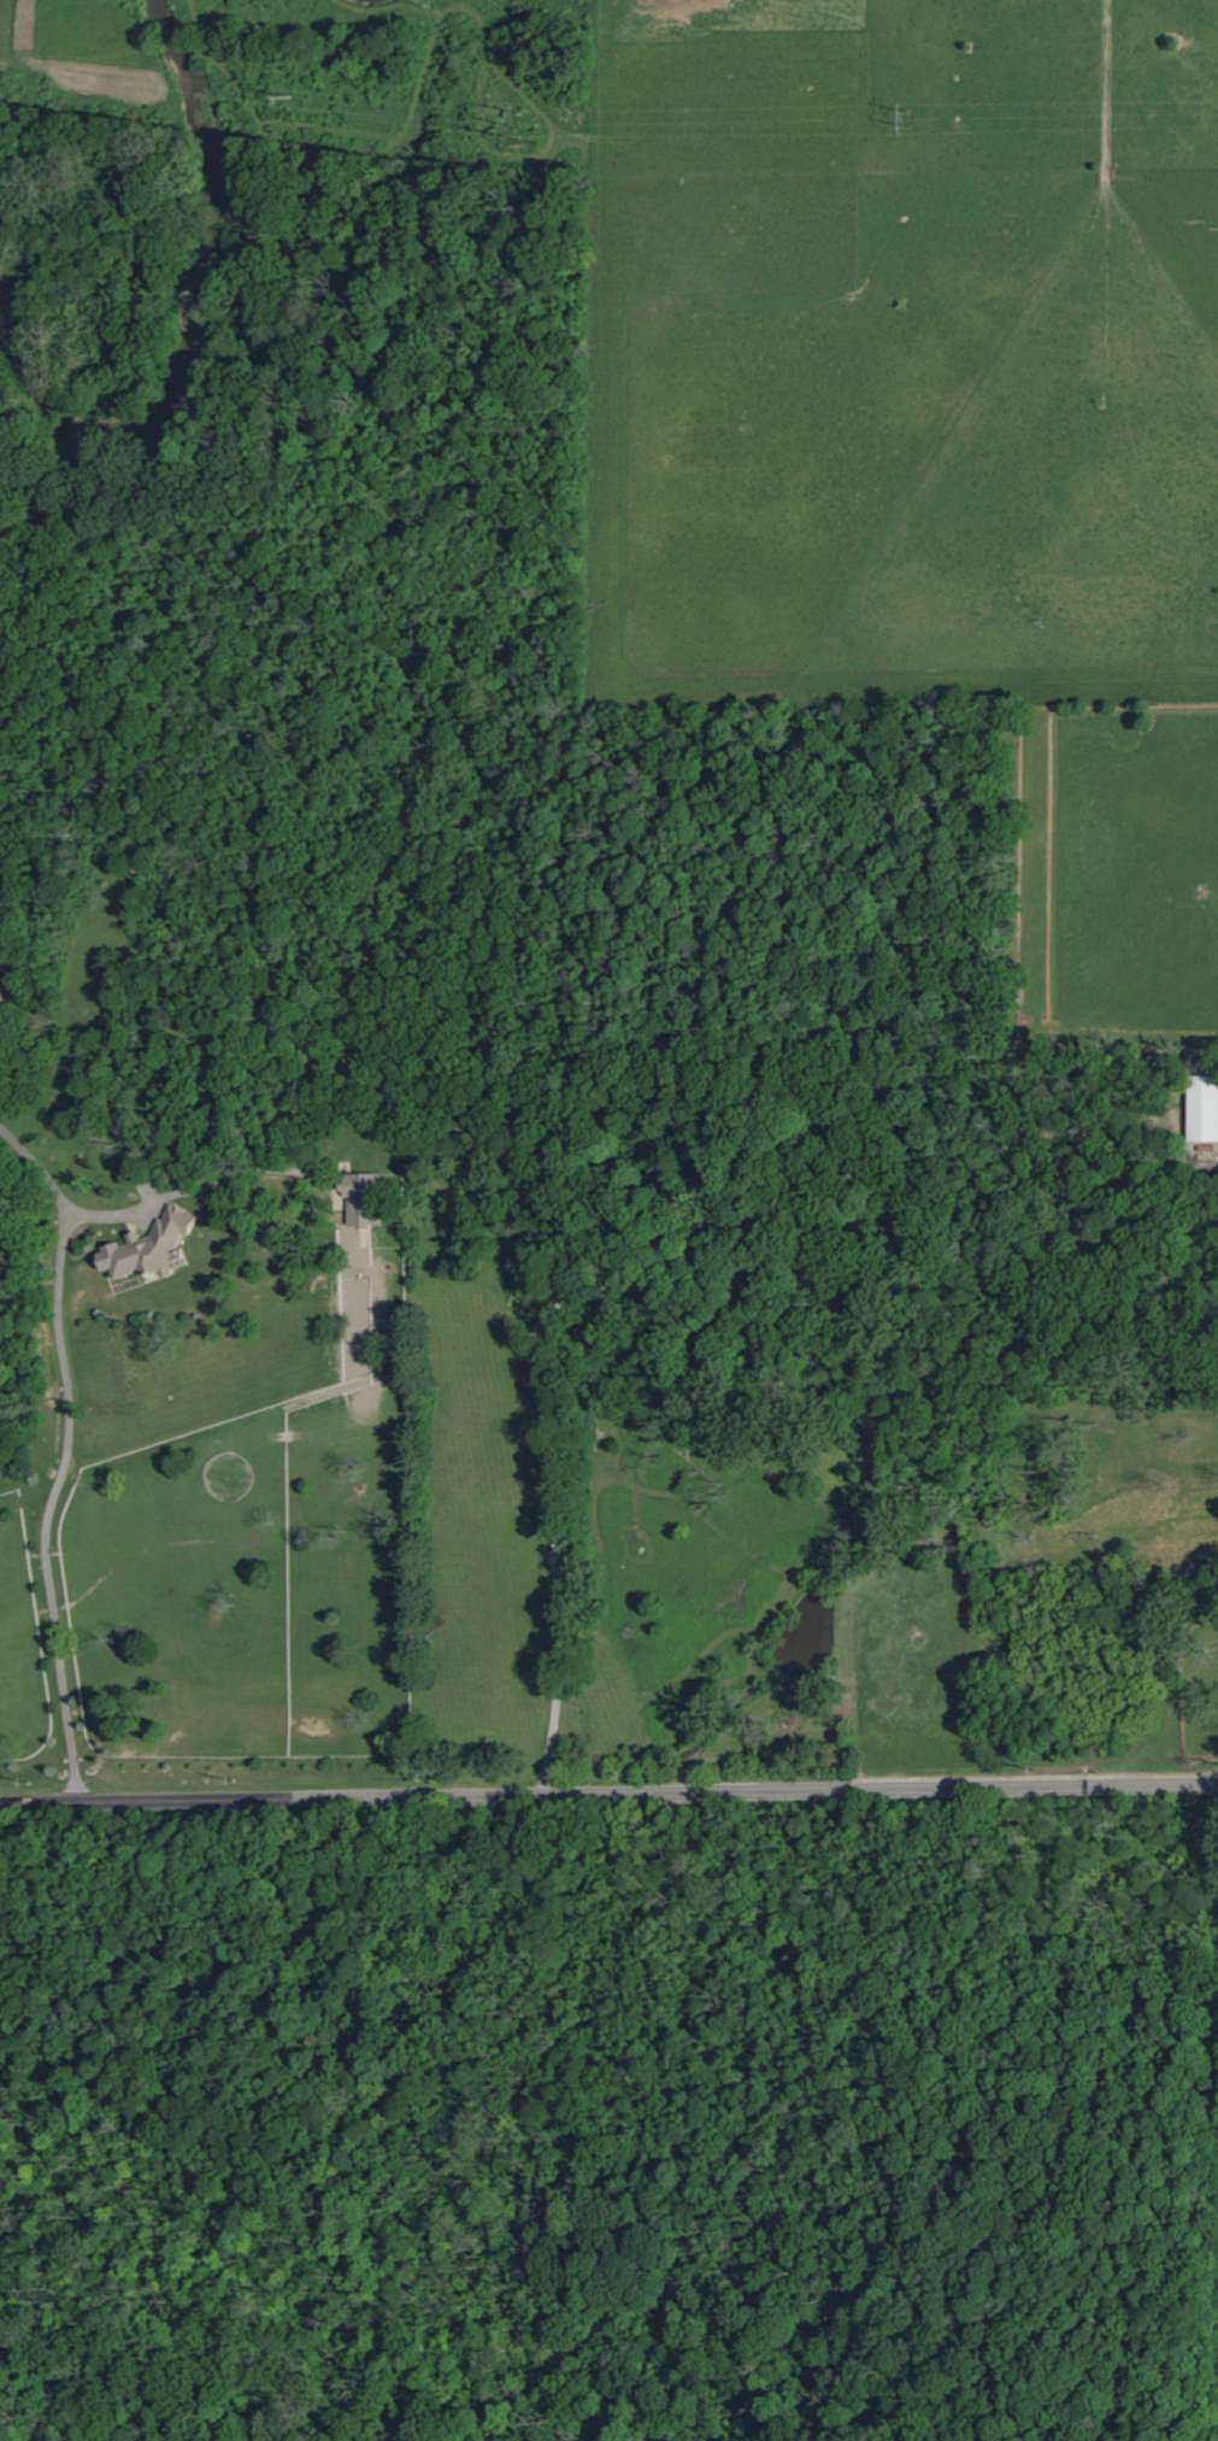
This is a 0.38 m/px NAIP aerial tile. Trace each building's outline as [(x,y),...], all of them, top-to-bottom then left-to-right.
[(1189,1075),(1189,1140),(1217,1140),(1217,1075),(1189,1075)] [(345,1225),(377,1226),(377,1173),(345,1172),(345,1225)] [(200,1216),(173,1201),(163,1217),(159,1218),(150,1234),(144,1236),(137,1232),(129,1234),(132,1247),(121,1240),(105,1245),(100,1254),(105,1271),(114,1268),(116,1278),(142,1271),(144,1276),(160,1272),(166,1275),(176,1272),(174,1263),(187,1259),(186,1254),(176,1248),(185,1233),(190,1232),(200,1216)]
